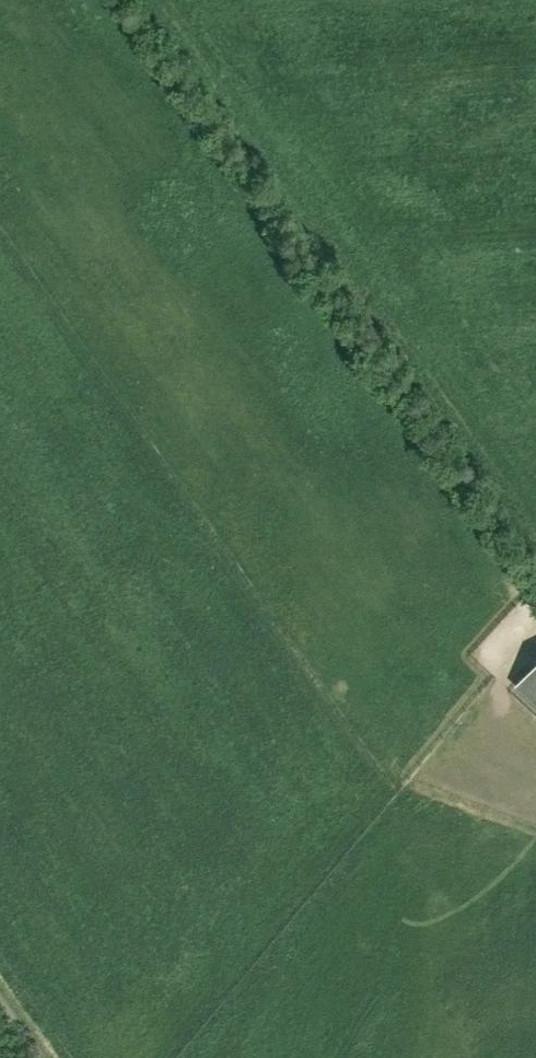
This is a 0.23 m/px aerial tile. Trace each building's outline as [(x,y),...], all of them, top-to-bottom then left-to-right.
[(514,680),(535,698),(535,653),(514,680)]
